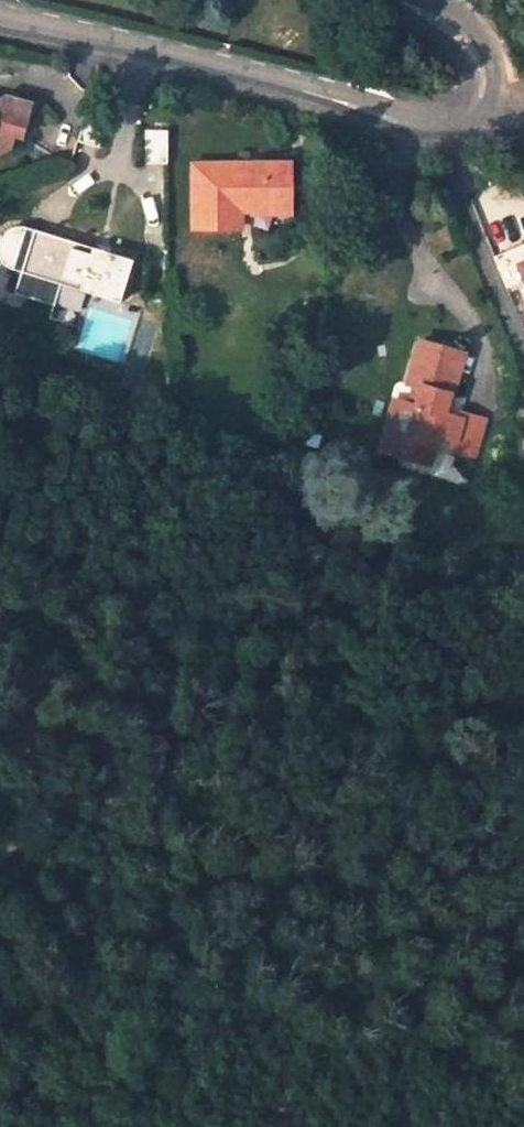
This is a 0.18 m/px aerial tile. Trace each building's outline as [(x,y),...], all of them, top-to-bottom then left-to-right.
[(7,156),(11,142),(19,144),(28,111),(2,104),(0,104),(0,159),(7,156)] [(168,156),(168,123),(144,123),(144,156),(168,156)] [(289,162),(194,162),(195,227),(240,226),(240,216),(240,205),(290,205),(289,162)] [(240,216),(290,216),(290,205),(240,205),(240,216)] [(0,235),(0,251),(3,257),(9,263),(14,265),(19,250),(21,240),(27,222),(26,221),(20,221),(12,223),(6,227),(4,229),(0,235)] [(122,298),(135,257),(35,225),(30,243),(27,252),(22,267),(16,288),(54,300),(61,279),(120,297),(122,298)] [(21,240),(19,250),(27,252),(30,243),(21,240)] [(512,262),(523,292),(523,257),(512,262)] [(452,396),(464,355),(422,343),(409,384),(422,388),(417,408),(401,403),(392,433),(408,438),(403,457),(429,465),(439,434),(455,439),(453,447),(470,453),(481,419),(463,412),(461,419),(444,413),(449,395),(452,396)] [(408,438),(392,433),(401,403),(392,401),(378,450),(403,457),(408,438)]
